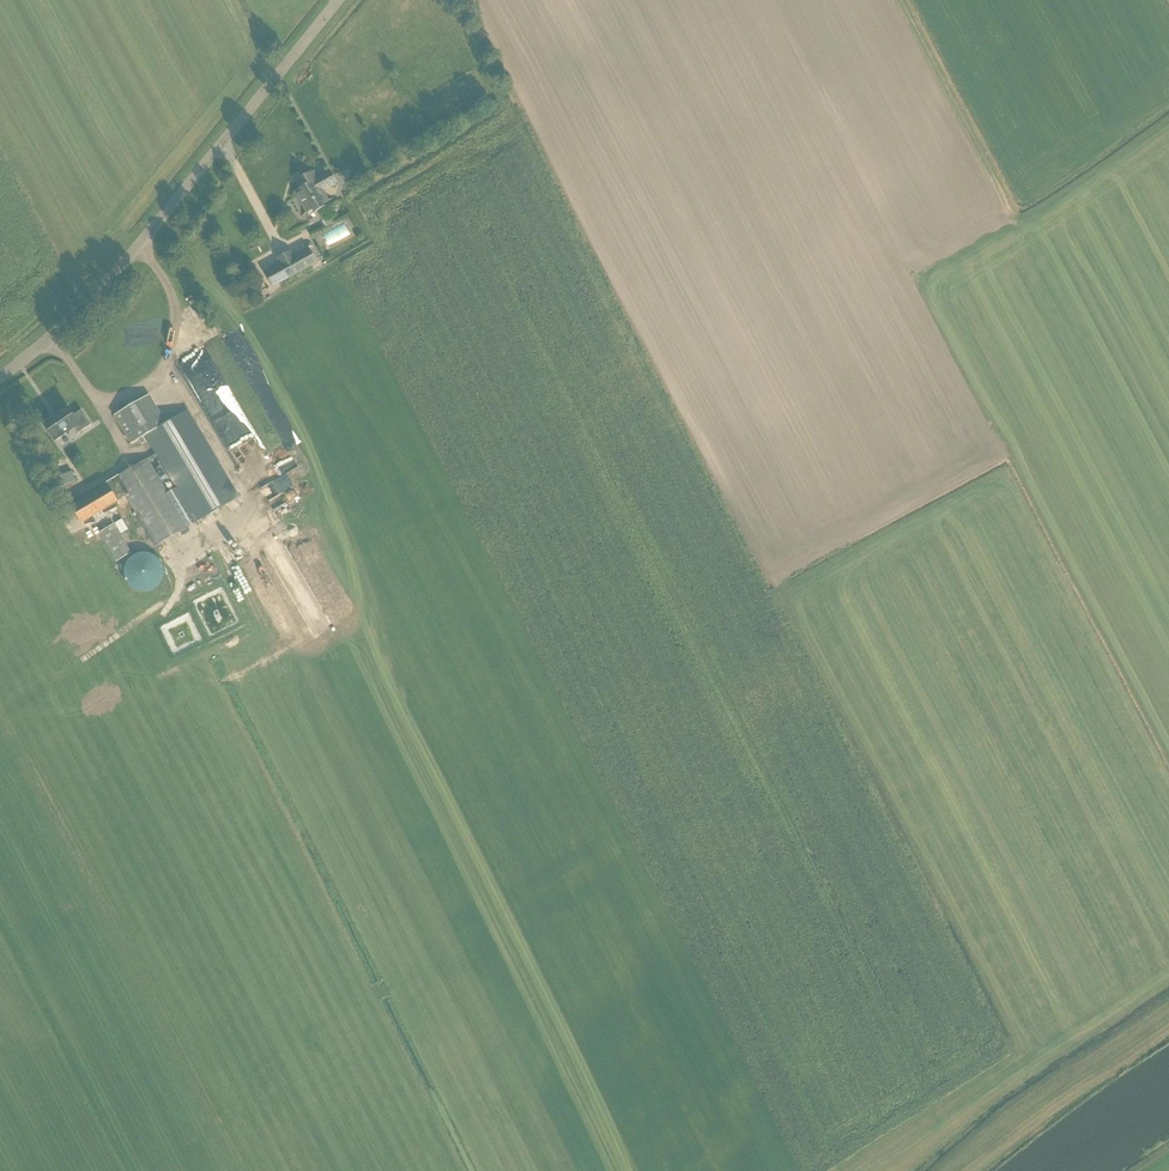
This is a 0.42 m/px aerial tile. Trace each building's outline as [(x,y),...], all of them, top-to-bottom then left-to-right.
[(317,178),(313,170),(295,180),(299,189),(294,192),(306,214),(312,211),(314,214),(326,207),(325,205),(330,201),(324,190),(338,183),(331,171),(317,178)] [(318,263),(309,248),(295,256),(291,250),(276,258),(279,264),(264,272),(273,287),(318,263)] [(254,359),(270,351),(258,328),(243,336),(254,359)] [(216,372),(235,364),(226,340),(206,348),(216,372)] [(179,357),(230,465),(236,462),(242,473),(266,461),(263,455),(260,457),(240,415),(235,417),(202,346),(179,357)] [(155,454),(196,523),(240,497),(189,409),(166,422),(150,394),(114,415),(131,444),(145,436),(155,454)] [(74,417),(68,408),(43,425),(55,443),(75,429),(79,435),(92,426),(82,412),(74,417)] [(196,523),(155,454),(149,458),(149,457),(114,477),(125,497),(155,547),(196,523)] [(56,461),(48,462),(49,470),(57,470),(56,461)] [(73,483),(73,471),(62,471),(63,483),(73,483)] [(57,490),(62,486),(54,472),(48,475),(57,490)] [(285,474),(258,486),(264,499),(291,486),(285,474)] [(125,497),(114,477),(106,482),(107,484),(71,506),(81,524),(118,501),(125,497)] [(273,508),(276,514),(292,505),(289,499),(273,508)] [(132,553),(114,523),(99,532),(116,562),(132,553)] [(124,570),(124,573),(124,575),(124,577),(125,579),(126,581),(127,583),(128,584),(129,586),(130,587),(132,588),(133,590),(135,591),(137,591),(140,592),(141,592),(143,593),(145,593),(147,592),(148,592),(150,592),(152,591),(153,590),(155,590),(156,588),(157,587),(159,586),(160,585),(161,583),(162,581),(163,579),(164,577),(164,575),(164,573),(164,572),(164,570),(164,568),(163,566),(162,564),(162,563),(161,561),(159,560),(158,558),(157,557),(155,556),(153,555),(152,554),(150,553),(148,553),(146,553),(144,552),(142,553),(141,553),(139,553),(136,554),(135,555),(133,556),(131,557),(130,558),(129,560),(127,561),(126,563),(125,565),(125,566),(124,568),(124,570)] [(264,586),(252,556),(239,561),(251,591),(264,586)]
